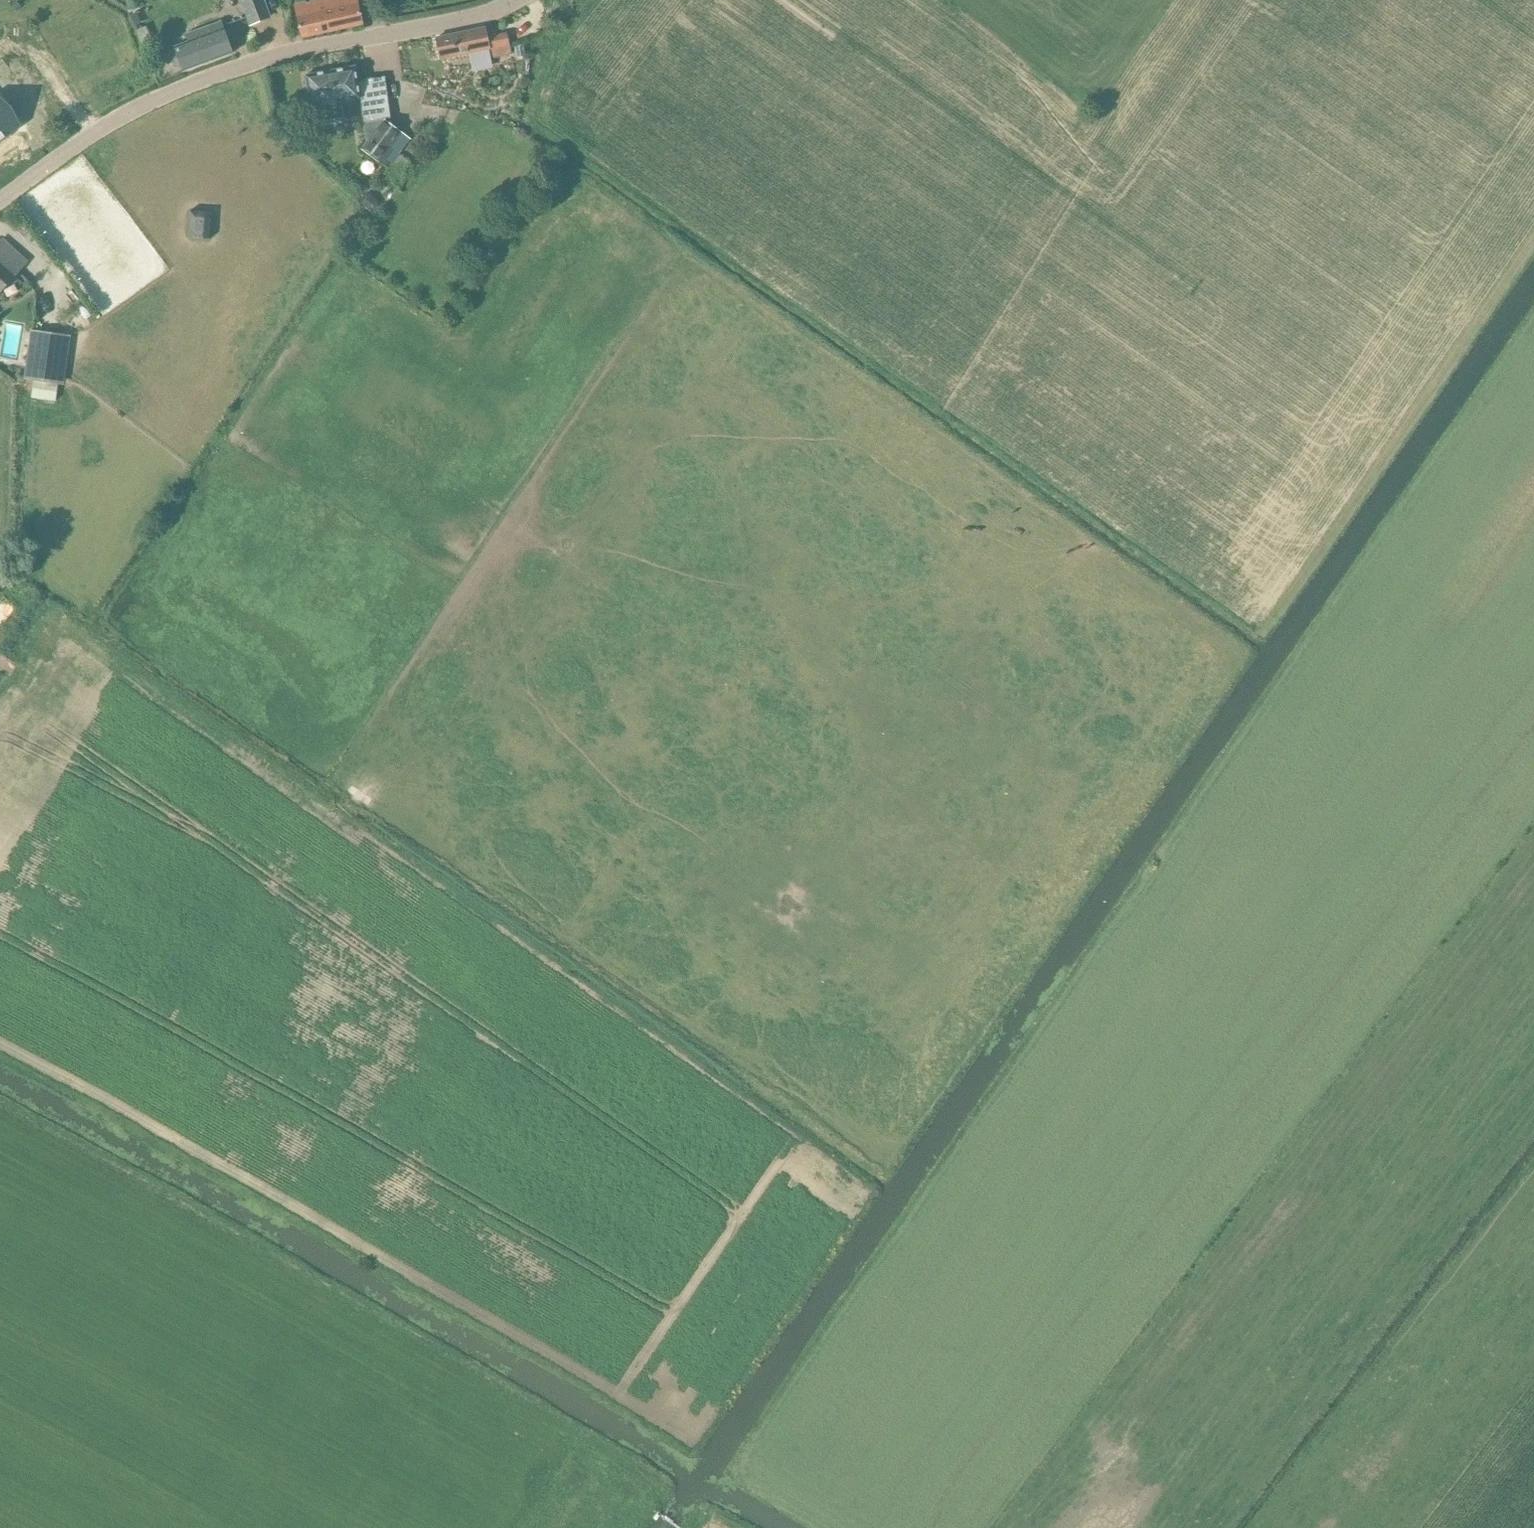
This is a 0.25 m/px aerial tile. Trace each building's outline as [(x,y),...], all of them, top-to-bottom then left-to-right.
[(251,25),(270,17),(264,0),(242,0),(251,25)] [(298,18),(302,37),(363,24),(357,0),(325,0),(295,7),(298,18)] [(176,47),(177,50),(174,51),(171,57),(174,67),(181,69),(183,68),(185,71),(234,53),(222,21),(186,35),(189,42),(176,47)] [(149,26),(136,30),(142,45),(154,41),(149,26)] [(436,38),(441,58),(441,60),(490,50),(491,57),(511,53),(507,33),(487,37),(485,28),(436,38)] [(524,45),(515,46),(516,58),(526,57),(524,45)] [(363,151),(382,164),(389,168),(380,181),(387,187),(397,173),(405,160),(399,156),(410,139),(402,133),(403,132),(386,121),(385,123),(384,119),(392,118),(385,77),(370,80),(359,81),(358,74),(339,77),(338,68),(322,70),(323,76),(308,78),(313,108),(317,107),(319,123),(345,118),(342,103),(361,99),(369,142),(363,151)] [(19,126),(0,101),(0,141),(19,126)] [(365,195),(360,199),(361,205),(370,211),(375,212),(379,207),(379,201),(371,194),(365,195)] [(367,211),(358,221),(368,230),(374,224),(369,219),(372,216),(367,211)] [(208,214),(188,213),(185,239),(205,241),(208,214)] [(22,218),(18,223),(27,232),(31,228),(22,218)] [(26,260),(2,239),(0,242),(0,289),(26,260)] [(31,330),(24,380),(64,386),(71,336),(31,330)]
